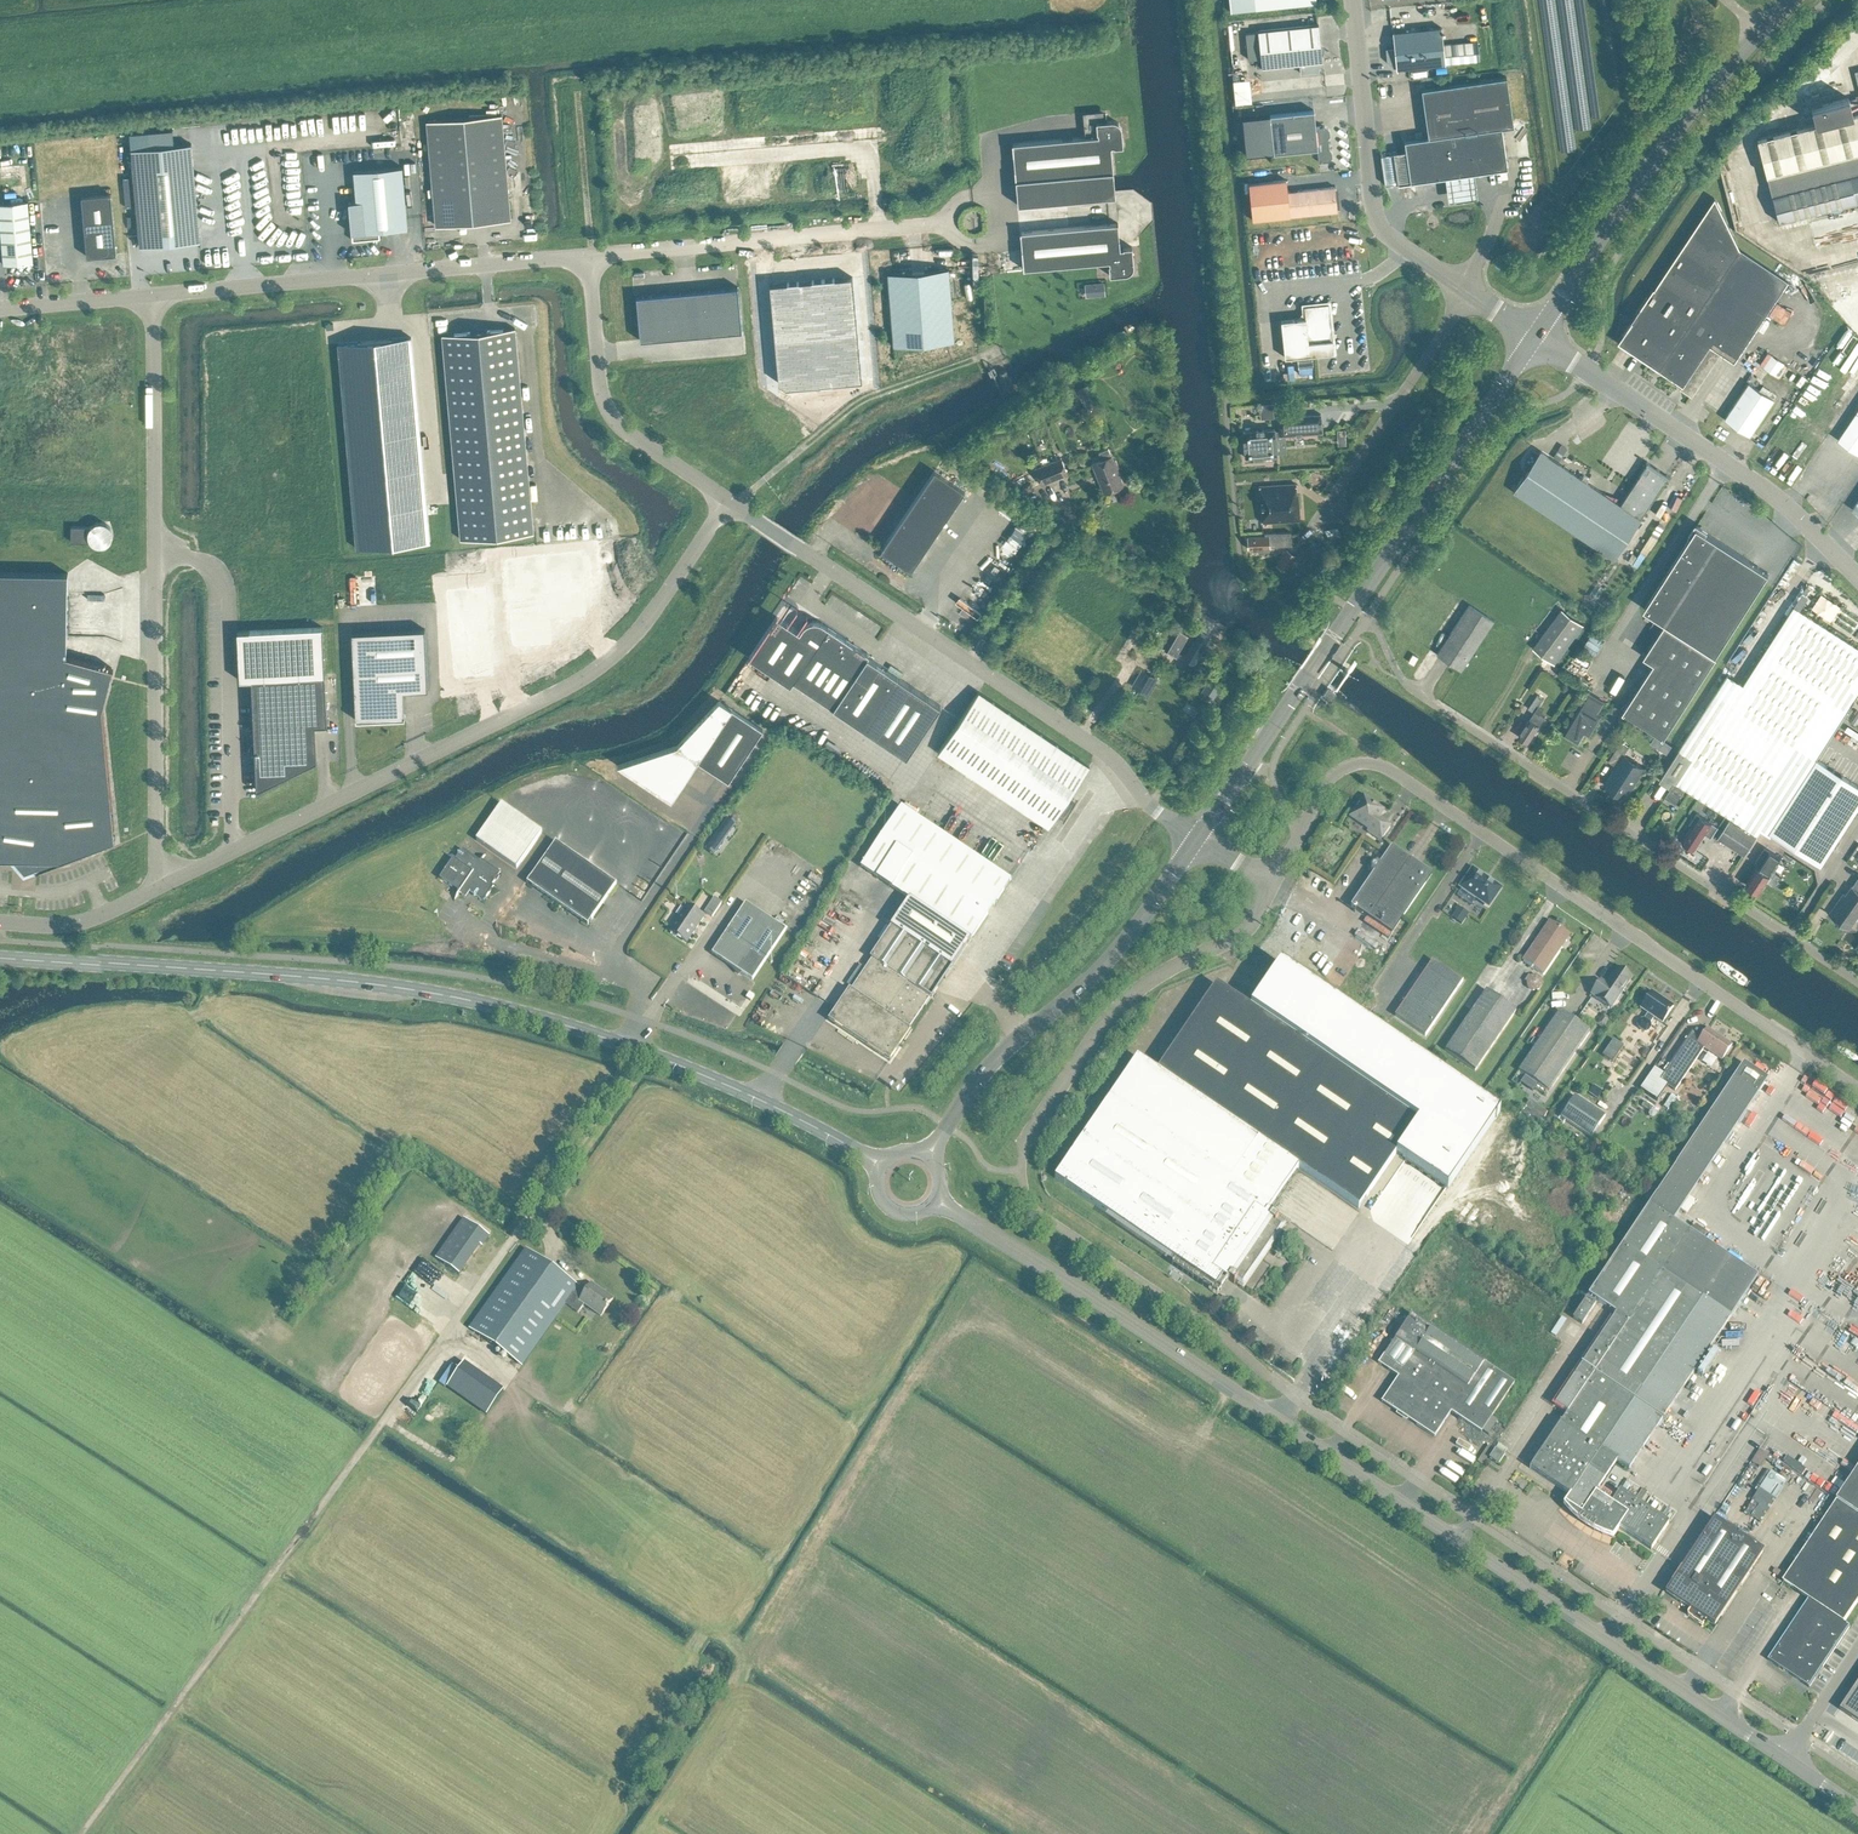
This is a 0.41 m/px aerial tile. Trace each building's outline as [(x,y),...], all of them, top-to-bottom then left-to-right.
[(1316,1),(1316,0),(1230,0),(1231,10),(1316,1)] [(1318,23),(1257,29),(1261,66),(1297,62),(1298,73),(1316,71),(1320,60),(1322,60),(1318,23)] [(1394,46),(1386,47),(1388,60),(1393,65),(1396,65),(1396,67),(1445,62),(1479,59),(1477,39),(1443,42),(1441,26),(1392,31),(1394,46)] [(1397,182),(1410,180),(1507,166),(1501,126),(1513,124),(1506,75),(1421,87),(1428,136),(1404,139),(1405,149),(1393,151),(1397,182)] [(1250,76),(1233,77),(1235,101),(1251,100),(1250,76)] [(1855,94),(1855,96),(1847,98),(1847,96),(1820,103),(1818,95),(1811,97),(1812,105),(1810,105),(1814,122),(1755,137),(1777,220),(1857,199),(1857,93),(1855,94)] [(1313,108),(1269,113),(1273,151),(1317,147),(1318,161),(1327,160),(1331,155),(1331,149),(1326,146),(1326,138),(1329,134),(1329,128),(1324,124),(1315,125),(1313,108)] [(435,225),(510,218),(501,114),(426,120),(435,225)] [(1122,145),(1121,127),(1120,124),(1117,121),(1114,119),(1111,119),(1095,120),(1096,131),(1097,131),(1097,134),(1012,142),(1017,204),(1115,195),(1115,189),(1113,174),(1111,145),(1113,145),(1113,146),(1122,145)] [(172,128),(130,132),(131,148),(140,245),(200,239),(191,143),(173,144),(172,128)] [(20,165),(1,166),(2,177),(21,176),(20,165)] [(357,200),(349,201),(353,237),(379,235),(379,228),(407,226),(401,166),(354,170),(357,200)] [(1252,219),(1337,210),(1334,185),(1287,190),(1286,179),(1248,183),(1252,219)] [(87,255),(116,252),(111,192),(81,194),(87,255)] [(1733,361),(1787,280),(1738,247),(1713,196),(1653,287),(1652,286),(1630,319),(1631,320),(1617,341),(1681,384),(1679,387),(1690,395),(1719,352),(1733,361)] [(33,260),(28,199),(0,202),(0,219),(4,263),(33,260)] [(1857,209),(1811,219),(1815,238),(1857,229),(1857,210),(1857,209)] [(1120,247),(1117,221),(1020,230),(1023,267),(1109,260),(1109,263),(1108,263),(1109,274),(1125,273),(1128,272),(1131,269),(1133,266),(1133,262),(1132,245),(1123,246),(1123,247),(1120,247)] [(893,345),(954,340),(948,267),(887,272),(893,345)] [(852,275),(770,283),(779,381),(787,386),(862,379),(852,275)] [(1091,281),(1093,294),(1104,293),(1103,280),(1091,281)] [(640,339),(654,338),(741,331),(737,286),(636,294),(640,339)] [(1783,320),(1790,309),(1776,299),(1769,310),(1783,320)] [(1312,353),(1334,351),(1328,302),(1304,304),(1305,316),(1281,319),(1284,356),(1297,355),(1312,353)] [(461,538),(533,531),(515,327),(442,333),(461,538)] [(411,336),(338,342),(357,547),(429,541),(411,336)] [(1313,365),(1312,353),(1297,355),(1298,367),(1313,365)] [(1107,359),(1113,365),(1117,361),(1111,355),(1107,359)] [(1007,390),(1016,386),(1007,367),(998,372),(1007,390)] [(1748,434),(1772,397),(1759,388),(1748,381),(1724,417),(1748,434)] [(1772,397),(1775,393),(1762,384),(1759,388),(1772,397)] [(1260,416),(1273,415),(1272,400),(1259,401),(1260,416)] [(1067,404),(1070,413),(1080,410),(1078,401),(1067,404)] [(1838,439),(1857,453),(1857,408),(1838,439)] [(1275,429),(1275,427),(1242,430),(1245,456),(1277,453),(1277,452),(1286,451),(1285,434),(1322,431),(1321,412),(1278,416),(1279,429),(1275,429)] [(1112,455),(1111,455),(1107,447),(1098,450),(1102,459),(1092,463),(1103,491),(1123,483),(1117,467),(1118,465),(1115,458),(1113,458),(1112,455)] [(1619,503),(1539,449),(1512,490),(1613,557),(1640,517),(1639,516),(1666,476),(1667,477),(1669,475),(1646,460),(1645,462),(1646,462),(1619,503)] [(1041,483),(1067,472),(1061,457),(1035,467),(1041,483)] [(964,489),(934,469),(880,548),(878,547),(878,548),(891,557),(889,561),(895,565),(897,562),(912,572),(913,571),(910,569),(964,489)] [(1296,492),(1295,482),(1259,484),(1261,521),(1299,519),(1298,492),(1296,492)] [(1007,535),(1019,543),(1030,527),(1018,519),(1007,535)] [(107,542),(110,539),(112,535),(112,530),(110,526),(107,523),(103,521),(99,520),(95,522),(91,524),(71,525),(71,540),(91,540),(94,542),(98,544),(103,544),(107,542)] [(1716,654),(1769,572),(1697,525),(1644,608),(1666,622),(1644,656),(1655,662),(1623,712),(1664,738),(1717,655),(1716,654)] [(1264,534),(1247,535),(1247,547),(1258,547),(1258,550),(1269,549),(1269,546),(1277,546),(1277,544),(1291,544),(1290,530),(1276,531),(1264,531),(1264,534)] [(1286,571),(1297,554),(1286,547),(1275,564),(1286,571)] [(579,558),(508,564),(513,651),(549,648),(547,624),(583,621),(579,558)] [(11,857),(24,872),(40,866),(107,841),(108,841),(108,802),(111,802),(112,802),(102,707),(107,692),(106,692),(101,690),(102,663),(66,653),(68,571),(0,570),(0,857),(11,857)] [(486,603),(450,606),(455,678),(491,676),(486,603)] [(1461,668),(1493,620),(1468,603),(1436,652),(1461,668)] [(1728,672),(1679,748),(1680,748),(1660,779),(1670,785),(1674,779),(1731,816),(1729,818),(1718,836),(1745,853),(1762,827),(1821,865),(1857,807),(1857,784),(1817,757),(1857,693),(1857,645),(1794,604),(1744,682),(1728,672)] [(1554,663),(1583,623),(1566,611),(1537,650),(1554,663)] [(776,615),(748,656),(789,684),(793,679),(906,754),(940,704),(867,655),(868,652),(822,621),(820,620),(817,619),(814,619),(812,619),(809,620),(806,621),(804,623),(802,625),(801,626),(798,630),(797,629),(776,615)] [(1191,636),(1188,634),(1190,631),(1178,624),(1163,649),(1176,656),(1179,651),(1181,652),(1180,653),(1194,661),(1202,648),(1207,651),(1208,649),(1210,650),(1214,644),(1212,643),(1213,640),(1208,638),(1210,635),(1196,627),(1191,636)] [(322,626),(237,629),(239,679),(251,678),(256,788),(317,759),(315,724),(327,723),(322,626)] [(355,717),(404,714),(403,689),(428,688),(425,627),(351,631),(355,717)] [(1121,678),(1130,662),(1099,643),(1089,659),(1121,678)] [(1413,663),(1417,655),(1412,652),(1408,659),(1413,663)] [(1148,694),(1157,677),(1141,667),(1131,684),(1148,694)] [(1211,701),(1220,686),(1208,678),(1199,693),(1211,701)] [(1333,695),(1335,691),(1328,687),(1325,690),(1323,694),(1330,699),(1333,695)] [(1048,825),(1089,764),(978,690),(937,750),(1048,825)] [(1590,735),(1594,729),(1603,713),(1598,711),(1605,701),(1588,691),(1563,733),(1580,743),(1586,732),(1590,735)] [(1518,735),(1528,741),(1545,715),(1541,712),(1544,707),(1539,704),(1544,697),(1538,693),(1528,707),(1534,711),(1518,735)] [(731,707),(719,699),(676,744),(617,764),(671,799),(697,759),(728,779),(762,728),(731,707)] [(1626,796),(1645,767),(1624,753),(1628,746),(1621,740),(1609,759),(1617,764),(1605,783),(1626,796)] [(1675,802),(1685,788),(1675,781),(1665,795),(1675,802)] [(1380,823),(1376,820),(1382,812),(1372,804),(1373,803),(1363,796),(1356,806),(1357,807),(1350,818),(1369,830),(1367,833),(1380,842),(1380,841),(1390,828),(1381,822),(1380,823)] [(516,870),(542,833),(501,805),(476,842),(516,870)] [(849,991),(828,1022),(889,1062),(903,1042),(901,1041),(929,999),(931,1000),(1010,881),(900,808),(860,868),(909,901),(870,959),(872,961),(851,992),(849,991)] [(1718,826),(1696,811),(1689,822),(1692,824),(1681,840),(1694,849),(1705,833),(1711,837),(1718,826)] [(717,852),(731,832),(722,826),(708,846),(717,852)] [(1381,842),(1377,847),(1382,851),(1385,846),(1381,842)] [(588,927),(616,886),(555,843),(526,884),(588,927)] [(1746,883),(1759,892),(1766,881),(1767,881),(1771,875),(1770,874),(1771,873),(1770,873),(1771,871),(1772,872),(1781,857),(1765,847),(1756,861),(1760,864),(1759,866),(1758,865),(1746,883)] [(1391,936),(1432,876),(1391,848),(1350,908),(1391,936)] [(480,863),(462,851),(455,861),(453,860),(439,880),(464,898),(468,892),(483,903),(494,888),(492,887),(500,875),(481,862),(480,863)] [(1472,871),(1461,888),(1488,907),(1499,890),(1472,871)] [(1852,885),(1846,894),(1844,892),(1829,912),(1849,926),(1857,914),(1857,889),(1852,885)] [(1808,897),(1798,891),(1793,900),(1802,906),(1808,897)] [(712,918),(721,904),(714,898),(704,913),(712,918)] [(752,982),(786,931),(780,927),(774,923),(745,904),(712,955),(752,982)] [(687,944),(703,919),(686,907),(669,932),(687,944)] [(1469,915),(1458,908),(1451,919),(1461,926),(1469,915)] [(777,919),(774,923),(780,927),(783,923),(777,919)] [(1543,977),(1570,937),(1549,922),(1522,962),(1543,977)] [(1307,941),(1302,948),(1315,955),(1319,948),(1307,941)] [(1425,1037),(1463,982),(1432,961),(1394,1017),(1425,1037)] [(1135,1057),(1055,1179),(1221,1292),(1228,1281),(1234,1286),(1237,1281),(1242,1285),(1281,1228),(1275,1225),(1278,1220),(1267,1213),(1298,1168),(1358,1209),(1394,1155),(1447,1191),(1500,1113),(1280,963),(1250,1009),(1216,986),(1157,1072),(1135,1057)] [(1611,1011),(1631,981),(1632,979),(1617,969),(1606,985),(1600,981),(1589,996),(1611,1011)] [(1529,977),(1528,976),(1524,982),(1525,983),(1527,989),(1532,993),(1539,992),(1542,986),(1541,980),(1535,976),(1529,977)] [(1475,1072),(1516,1011),(1485,991),(1445,1051),(1475,1072)] [(1661,1025),(1674,1007),(1651,992),(1639,1010),(1647,1015),(1643,1020),(1639,1020),(1636,1026),(1637,1029),(1644,1034),(1648,1033),(1651,1028),(1650,1024),(1653,1020),(1661,1025)] [(750,1003),(754,998),(749,994),(745,999),(750,1003)] [(1590,1036),(1560,1015),(1519,1075),(1549,1096),(1590,1036)] [(1731,1047),(1707,1031),(1701,1039),(1691,1033),(1658,1082),(1674,1093),(1704,1050),(1721,1061),(1731,1047)] [(1612,1064),(1622,1048),(1613,1041),(1602,1057),(1612,1064)] [(1743,1064),(1649,1206),(1588,1296),(1615,1314),(1554,1406),(1567,1415),(1540,1454),(1529,1469),(1569,1497),(1563,1506),(1566,1511),(1570,1515),(1575,1520),(1579,1523),(1583,1526),(1588,1529),(1597,1534),(1601,1536),(1605,1537),(1611,1540),(1612,1538),(1618,1530),(1650,1552),(1668,1526),(1619,1492),(1610,1505),(1607,1503),(1611,1499),(1601,1492),(1598,1497),(1595,1495),(1617,1463),(1628,1471),(1730,1318),(1757,1278),(1673,1222),(1767,1081),(1743,1064)] [(1656,1102),(1661,1095),(1644,1083),(1639,1090),(1656,1102)] [(1600,1093),(1592,1087),(1586,1095),(1595,1101),(1600,1093)] [(1590,1139),(1605,1117),(1574,1097),(1560,1119),(1590,1139)] [(459,1276),(487,1237),(463,1220),(435,1260),(459,1276)] [(582,1298),(574,1293),(577,1288),(526,1251),(470,1330),(522,1367),(565,1306),(578,1315),(584,1306),(601,1318),(613,1300),(591,1285),(582,1298)] [(1581,1325),(1595,1304),(1586,1299),(1573,1319),(1581,1325)] [(1491,1418),(1513,1385),(1411,1315),(1378,1364),(1399,1377),(1382,1403),(1434,1438),(1450,1414),(1480,1434),(1481,1433),(1491,1418)] [(1767,1347),(1763,1352),(1775,1361),(1779,1356),(1767,1347)] [(445,1389),(458,1371),(452,1366),(439,1385),(445,1389)] [(1780,1398),(1793,1405),(1798,1395),(1813,1404),(1816,1398),(1788,1383),(1780,1398)] [(1823,1449),(1843,1417),(1817,1402),(1809,1415),(1822,1422),(1818,1429),(1808,1447),(1815,1451),(1818,1446),(1823,1449)] [(1491,1418),(1481,1433),(1487,1437),(1497,1422),(1491,1418)] [(1789,1465),(1796,1454),(1784,1446),(1777,1457),(1789,1465)] [(1498,1466),(1504,1457),(1495,1450),(1488,1460),(1498,1466)] [(1750,1464),(1759,1470),(1768,1456),(1759,1450),(1750,1464)] [(1783,1583),(1809,1601),(1768,1662),(1809,1689),(1850,1628),(1844,1624),(1857,1602),(1857,1471),(1783,1583)] [(1787,1484),(1770,1473),(1744,1514),(1760,1525),(1787,1484)] [(1724,1608),(1761,1551),(1714,1520),(1682,1569),(1681,1569),(1665,1593),(1689,1610),(1686,1614),(1687,1617),(1702,1627),(1706,1621),(1713,1626),(1724,1609),(1724,1608)] [(1840,1711),(1857,1723),(1857,1685),(1840,1711)]
